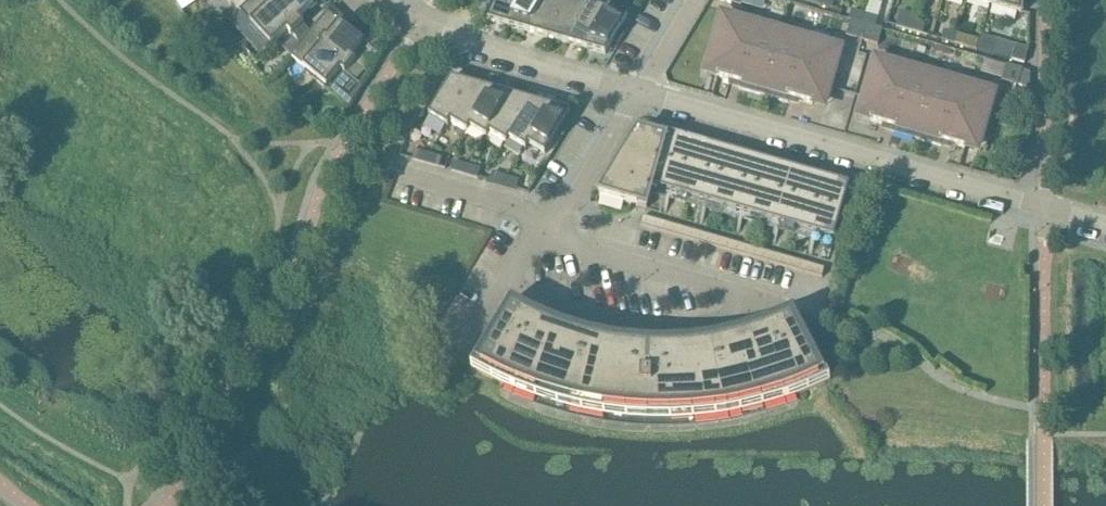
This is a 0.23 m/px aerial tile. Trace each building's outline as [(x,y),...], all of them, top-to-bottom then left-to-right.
[(240,12),(271,47),(287,32),(291,37),(304,25),(300,20),(315,7),(309,0),(252,0),(240,12)] [(507,27),(523,0),(499,0),(486,21),(507,27)] [(507,27),(526,33),(546,0),(523,0),(507,27)] [(526,33),(546,39),(569,0),(567,0),(566,0),(546,0),(526,33)] [(546,39),(565,44),(590,2),(589,1),(586,5),(577,0),(569,0),(546,39)] [(819,6),(819,7),(832,11),(835,0),(834,0),(820,0),(819,6)] [(990,6),(1021,15),(1021,0),(992,0),(990,6)] [(590,2),(565,44),(585,50),(610,8),(609,7),(606,11),(590,2)] [(610,8),(585,50),(605,56),(628,19),(610,8)] [(852,11),(849,21),(862,25),(865,15),(852,11)] [(302,44),(290,58),(301,67),(327,88),(340,71),(343,74),(344,74),(345,75),(356,84),(366,71),(370,74),(371,74),(381,58),(368,47),(355,61),(351,58),(364,43),(351,30),(350,32),(339,22),(328,13),(310,34),(302,44)] [(865,15),(862,25),(875,28),(878,19),(865,15)] [(899,18),(896,29),(909,33),(909,32),(912,22),(899,18)] [(739,90),(763,96),(781,33),(734,20),(732,28),(719,24),(707,67),(719,71),(717,79),(740,85),(739,90)] [(846,38),(859,41),(878,47),(882,30),(875,28),(862,25),(849,21),(849,22),(851,22),(846,38)] [(912,22),(909,32),(909,33),(923,36),(926,26),(912,22)] [(206,25),(200,31),(209,41),(217,34),(210,26),(206,25)] [(944,31),(941,41),(941,42),(954,46),(954,45),(957,35),(944,31)] [(781,33),(763,96),(787,104),(789,99),(812,106),(814,98),(827,101),(839,59),(826,55),(828,47),(781,33)] [(957,35),(954,45),(954,46),(968,49),(971,39),(957,35)] [(980,42),(977,52),(993,57),(996,46),(980,42)] [(1015,49),(1012,62),(1024,65),(1027,52),(1015,49)] [(892,133),(919,141),(933,77),(888,64),(885,72),(872,68),(860,111),(873,114),(870,122),(894,129),(892,133)] [(1018,87),(1023,71),(1006,66),(1001,82),(1018,87)] [(933,77),(919,141),(941,147),(942,143),(965,150),(968,142),(980,145),(992,102),(979,99),(982,91),(933,77)] [(448,129),(450,124),(449,123),(471,85),(451,80),(429,117),(448,129)] [(449,123),(450,124),(467,134),(470,130),(468,129),(491,91),(471,85),(449,123)] [(468,129),(470,130),(486,140),(489,136),(487,135),(511,96),(491,91),(468,129)] [(487,135),(489,136),(489,135),(505,146),(509,141),(507,139),(530,102),(511,96),(487,135)] [(507,139),(509,141),(525,151),(528,146),(527,145),(549,107),(530,102),(507,139)] [(527,145),(528,146),(544,156),(570,113),(549,107),(527,145)] [(598,197),(604,199),(647,211),(653,189),(834,240),(850,186),(666,134),(664,140),(638,132),(598,197)] [(415,152),(412,161),(426,165),(428,156),(415,152)] [(428,156),(426,165),(439,168),(442,160),(428,156)] [(454,163),(451,172),(464,176),(467,167),(454,163)] [(467,167),(464,176),(478,180),(480,171),(467,167)] [(492,174),(490,183),(503,187),(505,178),(492,174)] [(505,178),(503,187),(516,190),(519,182),(505,178)] [(642,218),(640,227),(822,279),(825,270),(642,218)] [(512,302),(471,368),(471,369),(482,375),(494,381),(505,387),(508,382),(538,394),(569,404),(601,411),(633,415),(665,416),(698,415),(730,410),(762,402),(793,392),(795,397),(810,391),(818,387),(830,381),(794,312),(768,324),(768,325),(777,321),(779,327),(771,331),(744,340),(716,347),(687,350),(687,348),(663,345),(662,352),(641,351),(641,344),(616,345),(616,348),(588,342),(560,334),(534,323),(526,318),(529,312),(537,317),(537,316),(512,302)]
